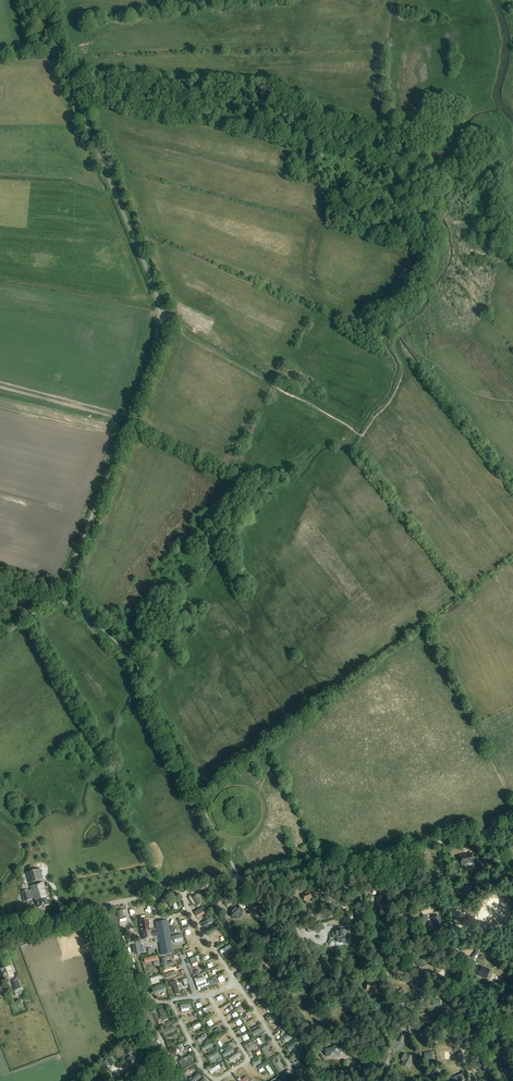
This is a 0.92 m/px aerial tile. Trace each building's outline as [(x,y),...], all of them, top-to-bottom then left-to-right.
[(460,856),(462,869),(467,868),(467,865),(474,863),(472,854),(460,856)] [(29,884),(40,881),(43,878),(40,869),(26,873),(29,884)] [(30,887),(31,890),(29,891),(28,890),(21,892),(24,902),(31,900),(30,899),(33,898),(34,899),(36,904),(37,904),(38,908),(49,905),(47,899),(48,899),(44,883),(30,887)] [(471,886),(461,888),(462,894),(472,892),(471,886)] [(309,899),(312,898),(310,892),(305,894),(305,895),(303,896),(305,901),(306,903),(310,902),(309,899)] [(377,905),(378,910),(384,909),(383,904),(385,904),(383,896),(376,897),(377,905)] [(500,902),(492,908),(495,913),(497,916),(499,919),(508,913),(501,904),(500,902)] [(228,914),(234,919),(236,917),(239,919),(243,915),(241,912),(243,910),(237,905),(228,914)] [(195,913),(198,918),(204,914),(201,910),(195,913)] [(435,916),(436,917),(432,918),(435,928),(443,926),(440,916),(439,916),(438,915),(435,916)] [(162,955),(173,953),(167,921),(156,923),(157,929),(150,930),(148,919),(140,921),(142,932),(141,932),(142,940),(158,937),(162,955)] [(206,933),(212,941),(224,933),(219,926),(206,933)] [(337,933),(332,933),(332,938),(337,938),(337,940),(349,939),(348,927),(336,928),(337,933)] [(412,933),(406,935),(408,943),(414,942),(412,933)] [(182,935),(171,937),(172,940),(175,940),(175,943),(183,941),(182,938),(183,938),(182,935)] [(202,935),(194,938),(198,945),(207,942),(202,935)] [(475,952),(471,958),(475,961),(480,953),(480,949),(482,949),(482,947),(475,947),(475,952)] [(267,964),(273,962),(269,952),(262,955),(263,958),(264,958),(267,964)] [(13,976),(11,970),(12,969),(9,961),(7,962),(5,956),(0,958),(0,960),(2,965),(0,966),(5,979),(13,976)] [(158,956),(144,959),(145,963),(154,961),(155,967),(160,966),(158,956)] [(252,958),(256,968),(261,966),(256,956),(252,958)] [(227,962),(229,965),(238,960),(236,957),(227,962)] [(162,959),(164,968),(174,966),(173,962),(167,964),(166,958),(162,959)] [(423,959),(418,961),(421,968),(427,966),(423,959)] [(207,971),(210,979),(218,976),(226,971),(222,964),(207,971)] [(490,970),(481,966),(481,968),(477,966),(474,975),(486,980),(490,970)] [(20,978),(12,981),(15,991),(14,991),(15,995),(25,992),(20,978)] [(214,979),(197,986),(199,991),(216,985),(214,979)] [(365,991),(368,992),(370,992),(369,994),(374,995),(377,980),(372,979),(371,984),(368,983),(367,988),(365,988),(365,991)] [(177,981),(172,983),(175,995),(181,994),(177,981)] [(313,1008),(316,1006),(314,1004),(315,1004),(311,999),(307,1002),(308,1003),(306,1005),(307,1006),(306,1007),(308,1010),(310,1009),(311,1009),(313,1007),(313,1008)] [(190,1011),(189,1008),(191,1007),(191,1003),(180,1004),(181,1011),(190,1011)] [(158,1011),(164,1022),(168,1019),(163,1008),(158,1011)] [(266,1019),(268,1022),(277,1017),(275,1014),(266,1019)] [(412,1021),(407,1024),(409,1030),(415,1027),(412,1021)] [(287,1025),(274,1034),(278,1041),(292,1032),(287,1025)] [(174,1026),(163,1031),(165,1036),(176,1031),(174,1026)] [(261,1027),(251,1033),(254,1037),(263,1031),(261,1027)] [(292,1032),(278,1041),(282,1048),(296,1038),(292,1032)] [(253,1040),(243,1046),(246,1050),(256,1044),(253,1040)] [(296,1040),(286,1046),(289,1050),(293,1047),(296,1051),(291,1054),(294,1058),(304,1051),(296,1040)] [(201,1048),(203,1052),(214,1046),(212,1043),(201,1048)] [(337,1046),(325,1050),(327,1057),(340,1054),(337,1046)] [(129,1060),(125,1063),(129,1067),(133,1065),(141,1060),(138,1056),(139,1055),(136,1050),(134,1052),(135,1055),(132,1057),(131,1056),(128,1058),(129,1060)] [(505,1061),(507,1054),(497,1051),(495,1058),(505,1061)] [(218,1052),(208,1057),(210,1062),(220,1057),(218,1052)] [(408,1068),(413,1057),(407,1054),(407,1056),(404,1054),(401,1060),(404,1061),(402,1065),(408,1068)] [(180,1064),(183,1068),(194,1061),(192,1057),(180,1064)] [(255,1067),(262,1063),(260,1059),(252,1063),(255,1067)] [(280,1061),(277,1062),(275,1059),(271,1060),(278,1073),(284,1070),(280,1061)] [(436,1069),(431,1075),(436,1080),(441,1074),(436,1069)] [(298,1070),(296,1072),(302,1080),(304,1079),(298,1070)] [(190,1080),(196,1080),(201,1076),(198,1073),(190,1080)]
